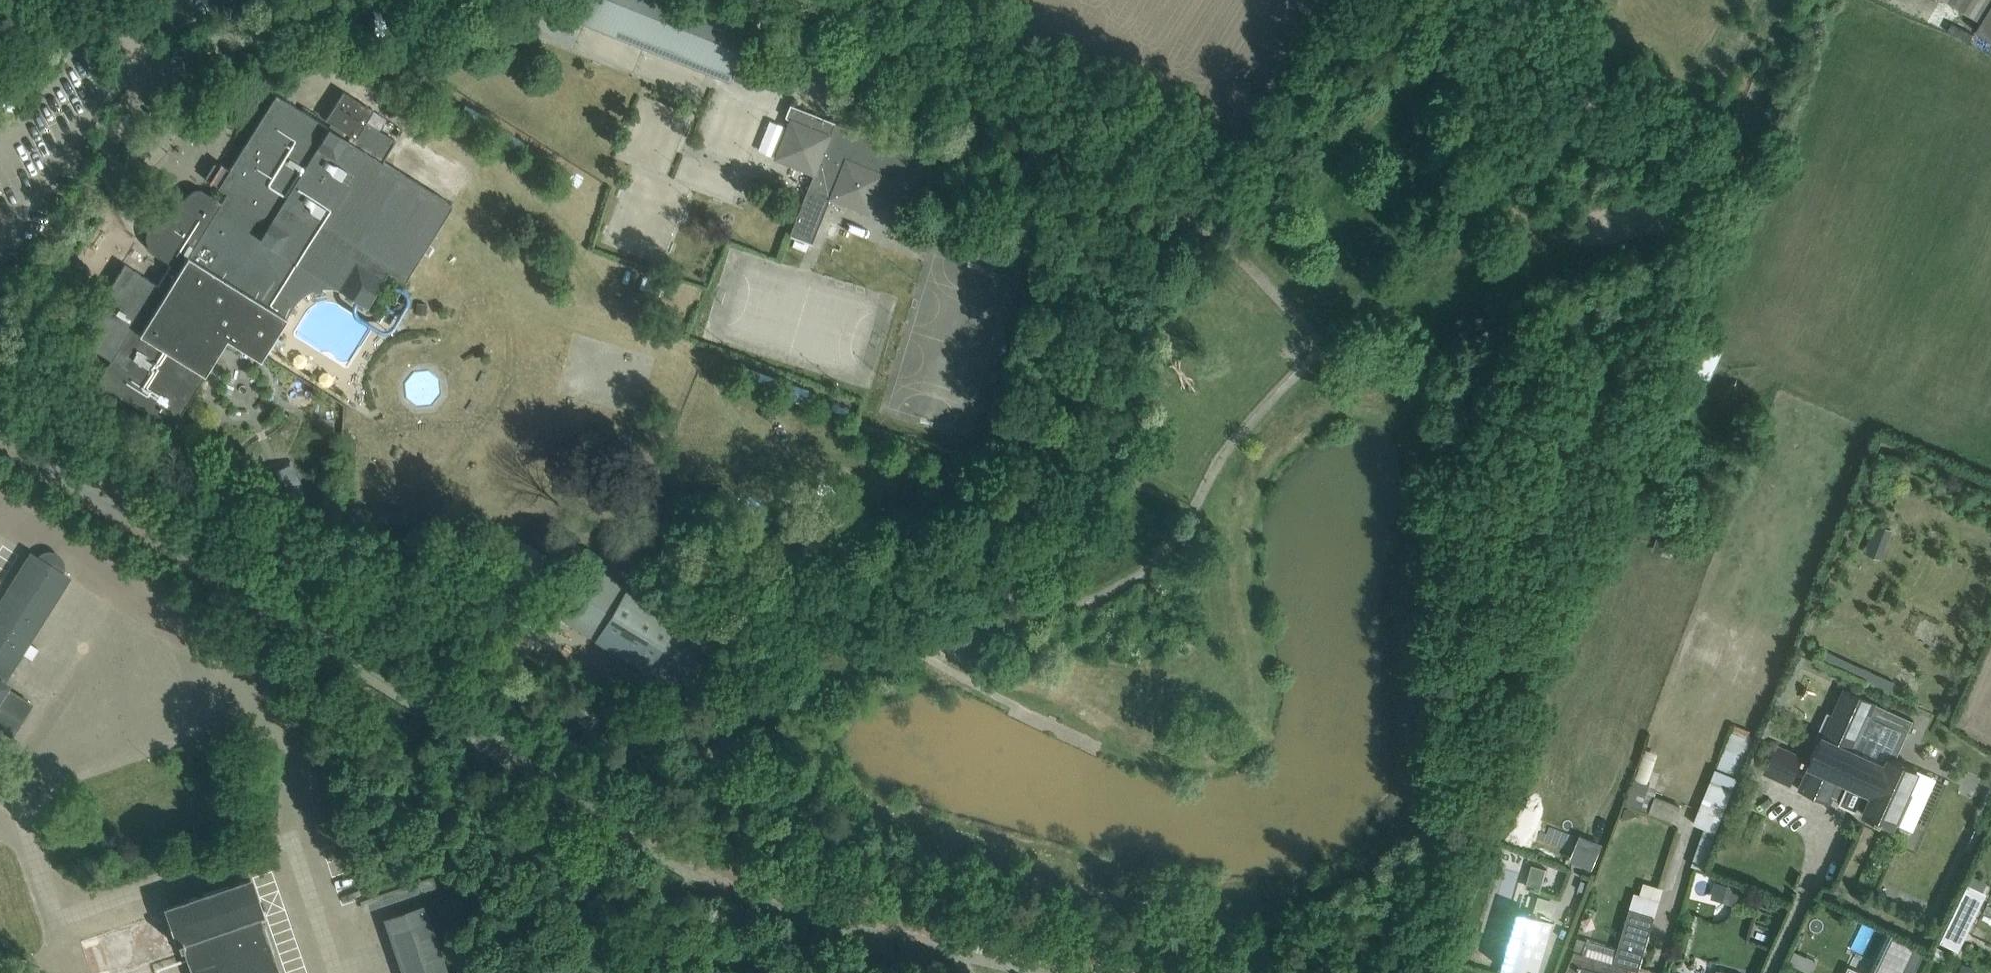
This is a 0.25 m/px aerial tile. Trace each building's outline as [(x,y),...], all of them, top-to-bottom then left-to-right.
[(575,19),(728,80),(752,19),(706,0),(582,0),(580,5),(575,19)] [(1990,4),(1990,0),(1946,0),(1981,21),(1990,4)] [(1975,31),(1990,41),(1990,5),(1975,31)] [(1952,23),(1948,32),(1969,42),(1974,33),(1952,23)] [(263,354),(278,330),(279,330),(279,329),(294,305),(299,299),(303,295),(311,290),(314,289),(314,291),(323,289),(322,287),(332,287),(341,290),(347,292),(366,305),(388,270),(405,280),(452,204),(383,160),(396,140),(366,121),(373,110),(343,91),(326,119),(331,122),(329,127),(276,94),(230,169),(222,165),(223,163),(221,163),(209,182),(211,183),(212,181),(219,186),(219,187),(227,192),(221,202),(204,191),(197,188),(191,191),(154,221),(149,227),(147,233),(147,240),(149,247),(154,252),(156,254),(171,263),(158,284),(125,264),(78,339),(111,359),(98,381),(172,427),(228,338),(261,359),(264,354),(263,354)] [(835,122),(790,104),(785,117),(789,119),(780,143),(789,165),(813,174),(814,174),(835,122)] [(875,198),(887,169),(901,174),(910,152),(835,122),(814,174),(813,174),(790,234),(796,236),(792,245),(805,250),(809,241),(812,242),(829,198),(853,208),(875,198)] [(1743,148),(1730,152),(1734,166),(1747,163),(1743,148)] [(417,304),(417,314),(428,315),(429,305),(417,304)] [(270,496),(291,489),(282,465),(262,473),(270,496)] [(1872,532),(1864,550),(1881,557),(1889,538),(1872,532)] [(521,536),(510,555),(548,576),(548,574),(551,553),(529,541),(521,536)] [(59,594),(69,577),(62,572),(63,569),(63,567),(63,564),(63,561),(61,558),(60,556),(57,554),(55,553),(52,552),(49,552),(47,552),(44,553),(42,554),(40,555),(39,557),(31,553),(20,569),(0,601),(0,728),(11,735),(30,704),(4,688),(7,684),(3,682),(59,594)] [(710,639),(595,568),(564,618),(679,689),(710,639)] [(1813,765),(1801,791),(1828,803),(1832,794),(1841,799),(1858,806),(1867,810),(1865,815),(1875,820),(1881,823),(1881,822),(1892,827),(1894,822),(1900,824),(1913,793),(1908,791),(1918,769),(1896,759),(1891,757),(1904,729),(1908,731),(1913,720),(1873,702),(1874,700),(1847,688),(1835,715),(1828,712),(1817,736),(1821,738),(1809,764),(1813,765)] [(1719,765),(1742,773),(1756,733),(1732,725),(1719,765)] [(1775,749),(1765,770),(1792,782),(1802,761),(1775,749)] [(1710,779),(1693,823),(1716,832),(1734,787),(1710,779)] [(1635,780),(1626,804),(1631,805),(1650,812),(1658,788),(1635,780)] [(1704,829),(1692,865),(1707,870),(1719,834),(1704,829)] [(1531,864),(1527,879),(1542,884),(1547,868),(1531,864)] [(166,906),(168,910),(182,953),(183,953),(187,952),(194,972),(279,972),(259,915),(263,914),(251,878),(166,906)] [(1582,879),(1579,889),(1585,891),(1589,882),(1582,879)] [(1715,883),(1711,900),(1736,906),(1740,889),(1715,883)] [(1955,948),(1983,891),(1968,884),(1940,941),(1955,948)] [(386,918),(404,972),(447,972),(424,905),(386,918)] [(1565,972),(1632,972),(1633,969),(1638,970),(1654,916),(1629,909),(1617,948),(1587,939),(1583,952),(1575,950),(1565,972)] [(1553,920),(1518,910),(1502,968),(1520,972),(1525,972),(1527,966),(1539,969),(1538,972),(1539,972),(1555,921),(1553,920)] [(1925,948),(1889,931),(1869,972),(1914,972),(1925,948)] [(1795,949),(1789,963),(1811,972),(1817,959),(1795,949)]
